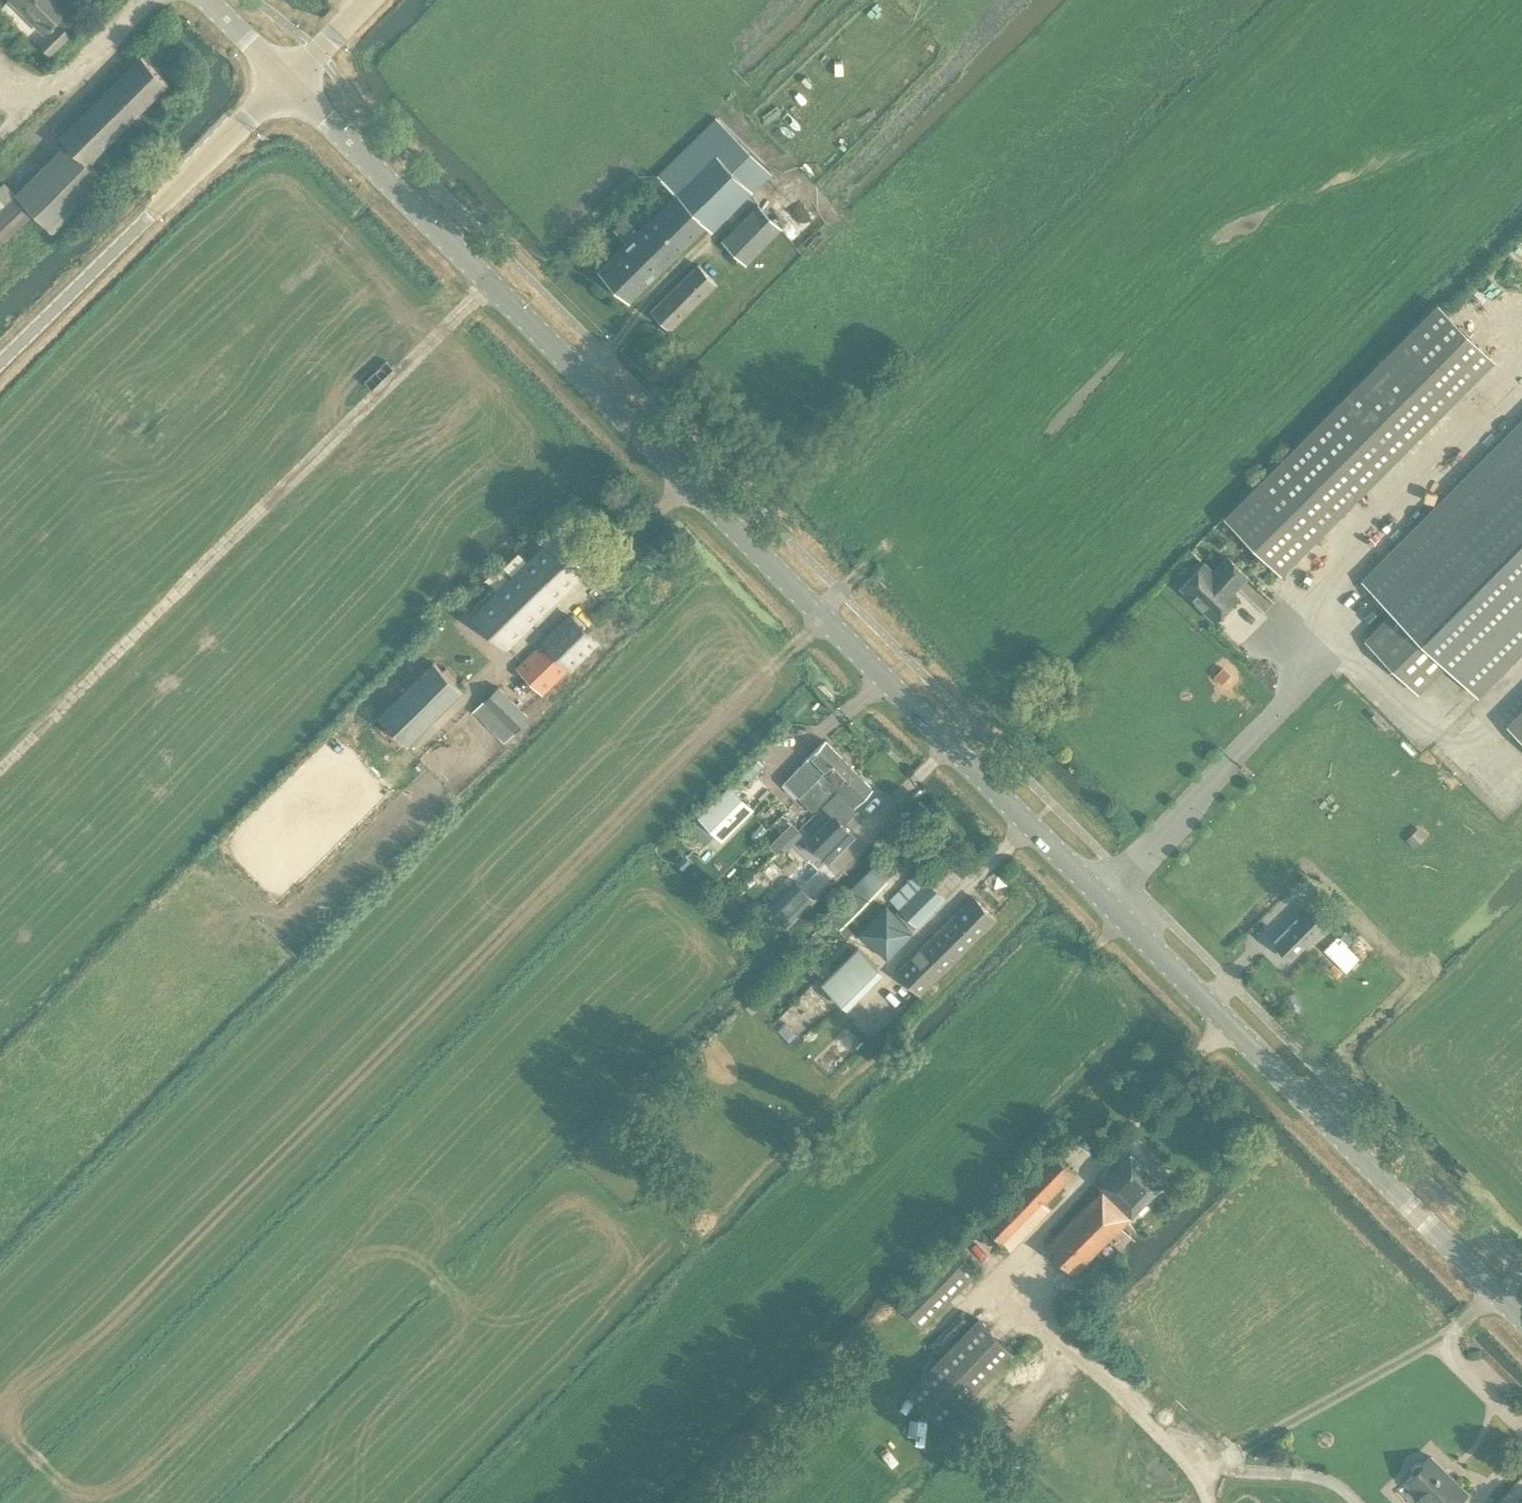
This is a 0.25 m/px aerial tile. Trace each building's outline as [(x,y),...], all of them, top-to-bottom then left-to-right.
[(71,5),(67,0),(12,0),(45,32),(47,30),(50,33),(40,44),(50,53),(70,33),(60,24),(58,26),(54,22),(71,5)] [(53,231),(104,179),(88,163),(133,119),(151,137),(165,123),(147,105),(169,83),(141,55),(59,137),(66,143),(15,194),(4,182),(0,186),(0,246),(34,212),(53,231)] [(628,241),(601,269),(630,298),(705,225),(706,225),(765,165),(717,117),(657,176),(676,195),(640,231),(627,218),(616,229),(628,241)] [(781,228),(759,205),(723,240),(746,263),(781,228)] [(717,282),(699,263),(652,309),(670,328),(717,282)] [(1225,517),(1282,574),(1494,362),(1437,305),(1225,517)] [(1446,665),(1478,697),(1521,653),(1521,421),(1362,581),(1393,612),(1365,641),(1418,694),(1446,665)] [(504,567),(514,577),(474,615),(505,647),(583,571),(553,539),(529,562),(519,552),(504,567)] [(1204,564),(1181,586),(1215,620),(1238,598),(1231,591),(1246,576),(1228,557),(1213,573),(1204,564)] [(570,614),(516,667),(543,694),(570,667),(570,668),(597,642),(570,614)] [(407,744),(463,689),(434,660),(379,715),(407,744)] [(472,712),(479,720),(504,744),(531,716),(499,685),(472,712)] [(803,762),(784,781),(799,797),(841,755),(825,739),(803,762)] [(841,755),(799,797),(812,810),(829,794),(826,791),(829,788),(829,787),(834,793),(856,771),(841,755)] [(832,815),(807,840),(829,862),(856,835),(844,824),(843,823),(855,812),(851,808),(872,787),(856,771),(834,793),(835,793),(822,805),(827,810),(832,815)] [(730,784),(698,816),(722,840),(754,808),(730,784)] [(781,835),(770,845),(777,852),(787,842),(787,840),(781,835)] [(829,912),(842,926),(887,881),(874,867),(829,912)] [(919,871),(890,899),(917,926),(945,898),(919,871)] [(996,919),(973,895),(895,971),(918,994),(996,919)] [(1310,908),(1273,942),(1289,959),(1312,938),(1324,949),(1337,936),(1326,925),(1310,908)] [(1344,932),(1339,937),(1348,946),(1353,941),(1344,932)] [(1337,936),(1324,949),(1346,971),(1360,957),(1348,946),(1339,937),(1338,935),(1337,936)] [(858,945),(821,982),(843,1004),(880,967),(858,945)] [(1051,1209),(1046,1204),(1075,1174),(1041,1140),(1024,1157),(1036,1168),(981,1223),(1010,1251),(1051,1209)] [(1133,1236),(1121,1225),(1162,1184),(1130,1153),(1100,1184),(1103,1188),(1046,1245),(1074,1273),(1111,1235),(1123,1246),(1133,1236)] [(952,1246),(895,1303),(921,1329),(978,1271),(952,1246)] [(977,1319),(907,1390),(942,1424),(1014,1354),(977,1319)] [(1412,1473),(1405,1480),(1428,1502),(1454,1502),(1466,1491),(1430,1454),(1422,1462),(1421,1462),(1419,1461),(1417,1462),(1414,1463),(1413,1464),(1411,1467),(1411,1469),(1411,1471),(1412,1473)]
